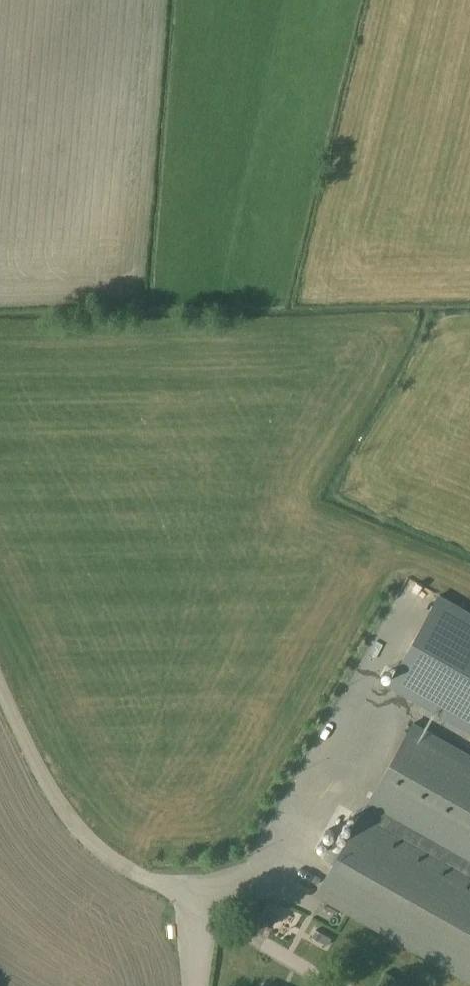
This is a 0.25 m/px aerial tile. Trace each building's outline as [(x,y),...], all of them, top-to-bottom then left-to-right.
[(458,606),(439,595),(388,685),(469,732),(469,612),(458,606)] [(411,722),(314,896),(469,983),(469,755),(411,722)]
